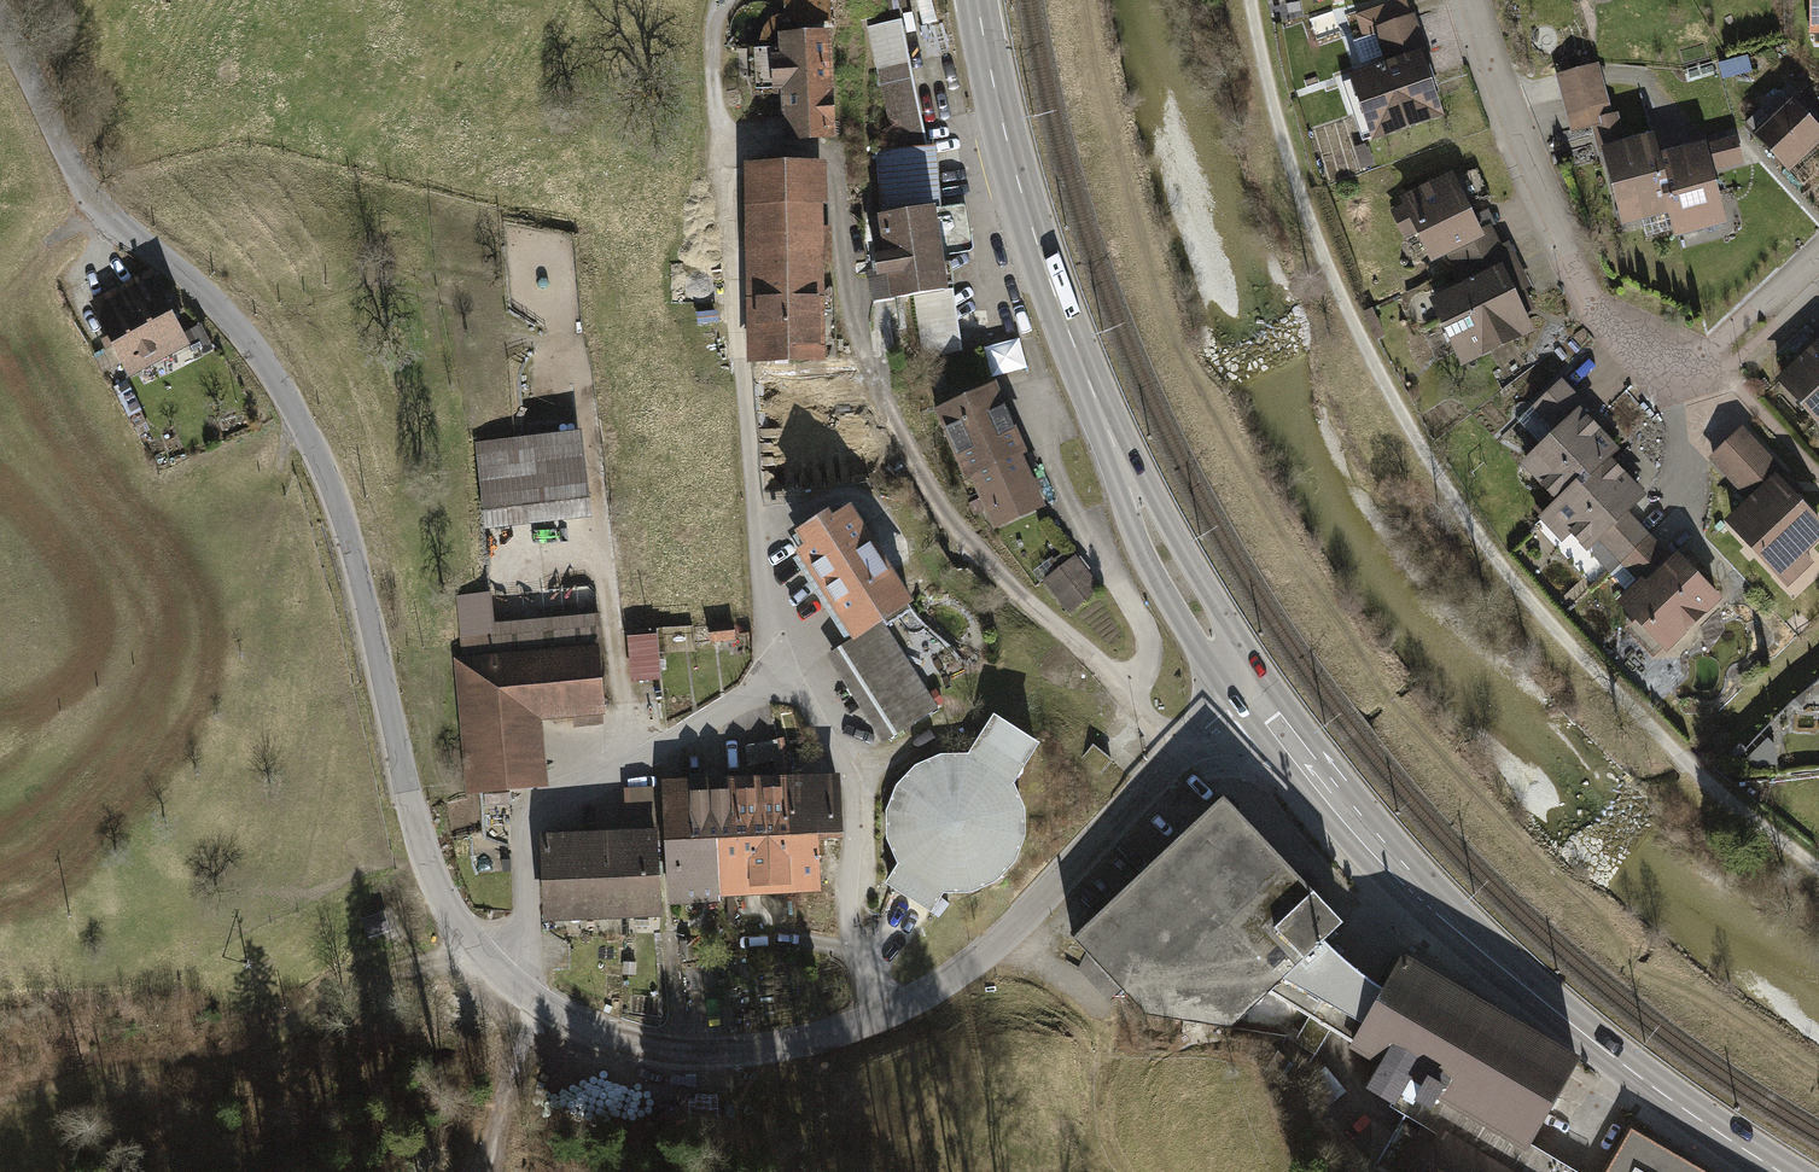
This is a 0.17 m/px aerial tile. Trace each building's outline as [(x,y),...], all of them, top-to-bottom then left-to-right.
[(829,20),(828,0),(783,0),(784,22),(829,20)] [(889,10),(907,6),(905,0),(887,0),(889,10)] [(1807,35),(1818,35),(1818,0),(1807,0),(1807,35)] [(1369,157),(1444,130),(1426,80),(1436,77),(1415,22),(1373,37),(1386,72),(1344,88),(1369,157)] [(780,87),(782,135),(834,132),(829,28),(777,31),(777,45),(751,47),(753,88),(780,87)] [(906,60),(876,66),(894,146),(925,145),(906,60)] [(1600,73),(1555,84),(1570,144),(1597,138),(1595,128),(1612,124),(1600,73)] [(1753,139),(1791,178),(1818,151),(1818,134),(1790,104),(1753,139)] [(1670,225),(1655,165),(1650,145),(1627,151),(1619,122),(1612,124),(1595,128),(1597,138),(1622,237),(1670,225)] [(932,203),(940,255),(972,250),(964,203),(940,205),(934,145),(925,145),(894,146),(873,146),(879,211),(932,203)] [(1655,165),(1670,225),(1677,252),(1729,239),(1714,181),(1744,174),(1737,145),(1655,165)] [(823,160),(742,161),(745,360),(822,359),(821,263),(830,263),(829,225),(820,225),(820,200),(824,200),(823,160)] [(1455,276),(1502,253),(1492,233),(1496,231),(1489,216),(1477,221),(1467,201),(1463,203),(1453,181),(1399,206),(1403,214),(1391,219),(1404,246),(1416,240),(1430,271),(1449,263),(1455,276)] [(932,203),(879,211),(873,212),(879,251),(869,252),(871,265),(872,274),(882,272),(886,297),(945,288),(940,255),(932,203)] [(1463,377),(1536,343),(1527,324),(1537,319),(1527,298),(1533,295),(1511,249),(1502,253),(1455,276),(1451,277),(1459,294),(1430,307),(1463,377)] [(120,360),(128,376),(190,344),(183,330),(174,312),(181,309),(175,297),(168,300),(152,268),(120,284),(89,299),(111,343),(120,360)] [(200,321),(183,330),(190,344),(193,350),(210,341),(200,321)] [(1818,334),(1772,377),(1818,428),(1818,334)] [(989,345),(996,373),(1028,365),(1021,336),(989,345)] [(101,370),(120,360),(111,343),(93,353),(101,370)] [(989,526),(1044,502),(994,383),(933,409),(963,479),(968,477),(989,526)] [(1523,472),(1558,510),(1607,463),(1615,456),(1585,424),(1592,418),(1563,387),(1518,429),(1542,454),(1523,472)] [(1709,455),(1747,497),(1775,471),(1782,464),(1745,423),(1709,455)] [(474,441),(485,529),(593,515),(582,428),(474,441)] [(1605,551),(1622,569),(1653,541),(1631,518),(1646,504),(1607,463),(1558,510),(1538,528),(1561,553),(1571,543),(1591,564),(1605,551)] [(1775,471),(1747,497),(1724,517),(1788,587),(1815,562),(1806,552),(1818,540),(1818,519),(1775,471)] [(830,506),(797,527),(806,541),(795,548),(852,637),(882,618),(915,597),(853,501),(834,512),(830,506)] [(1675,565),(1653,541),(1622,569),(1641,590),(1619,610),(1637,629),(1628,637),(1654,664),(1663,656),(1669,662),(1725,609),(1680,561),(1675,565)] [(1101,588),(1075,554),(1042,579),(1069,613),(1101,588)] [(461,655),(454,656),(465,792),(548,785),(543,721),(605,716),(596,612),(579,614),(563,615),(545,617),(523,618),(491,621),(489,593),(457,595),(461,655)] [(938,707),(882,618),(852,637),(826,654),(882,742),(938,707)] [(735,620),(708,623),(710,641),(736,638),(735,620)] [(707,625),(697,626),(698,639),(708,637),(707,625)] [(632,631),(634,682),(664,681),(661,630),(632,631)] [(981,732),(969,751),(941,752),(916,763),(897,783),(887,809),(888,837),(899,862),(888,881),(935,910),(946,891),(974,890),(999,878),(1018,858),(1027,832),(1026,805),(1015,780),(1027,761),(981,732)] [(785,737),(760,741),(764,764),(789,759),(785,737)] [(1745,768),(1776,764),(1774,746),(1766,738),(1744,759),(1745,768)] [(1101,774),(1113,760),(1093,744),(1082,758),(1101,774)] [(787,772),(791,831),(821,830),(843,828),(840,769),(816,770),(787,772)] [(731,775),(734,834),(791,831),(787,772),(751,773),(731,775)] [(723,775),(688,777),(691,836),(717,835),(734,834),(731,775),(723,775)] [(720,894),(717,835),(691,836),(688,777),(663,778),(669,902),(704,901),(721,900),(720,894)] [(458,797),(458,831),(484,831),(484,797),(458,797)] [(1097,918),(1074,939),(1114,981),(1145,1013),(1232,1025),(1270,988),(1321,940),(1330,932),(1341,922),(1222,798),(1178,841),(1097,918)] [(629,827),(618,827),(622,914),(663,913),(659,825),(629,827)] [(545,918),(622,914),(618,827),(566,829),(541,830),(545,918)] [(822,844),(821,830),(791,831),(794,890),(824,888),(822,844)] [(794,890),(791,831),(734,834),(717,835),(720,894),(739,893),(754,892),(794,890)] [(379,914),(360,920),(367,939),(385,932),(379,914)] [(692,939),(680,940),(681,959),(694,958),(692,939)] [(1340,1032),(1350,1039),(1380,988),(1365,975),(1321,940),(1270,988),(1311,1014),(1293,1041),(1303,1047),(1314,1054),(1331,1027),(1340,1032)] [(1579,1059),(1401,954),(1380,988),(1350,1039),(1346,1047),(1377,1066),(1364,1089),(1394,1107),(1411,1078),(1528,1147),(1579,1059)] [(1293,1062),(1277,1051),(1266,1067),(1281,1078),(1293,1062)] [(1380,1171),(1424,1171),(1446,1135),(1508,1171),(1571,1171),(1559,1165),(1528,1147),(1411,1078),(1394,1107),(1408,1115),(1375,1169),(1380,1171)] [(1630,1124),(1602,1171),(1712,1171),(1630,1124)] [(1446,1135),(1424,1171),(1508,1171),(1446,1135)]
